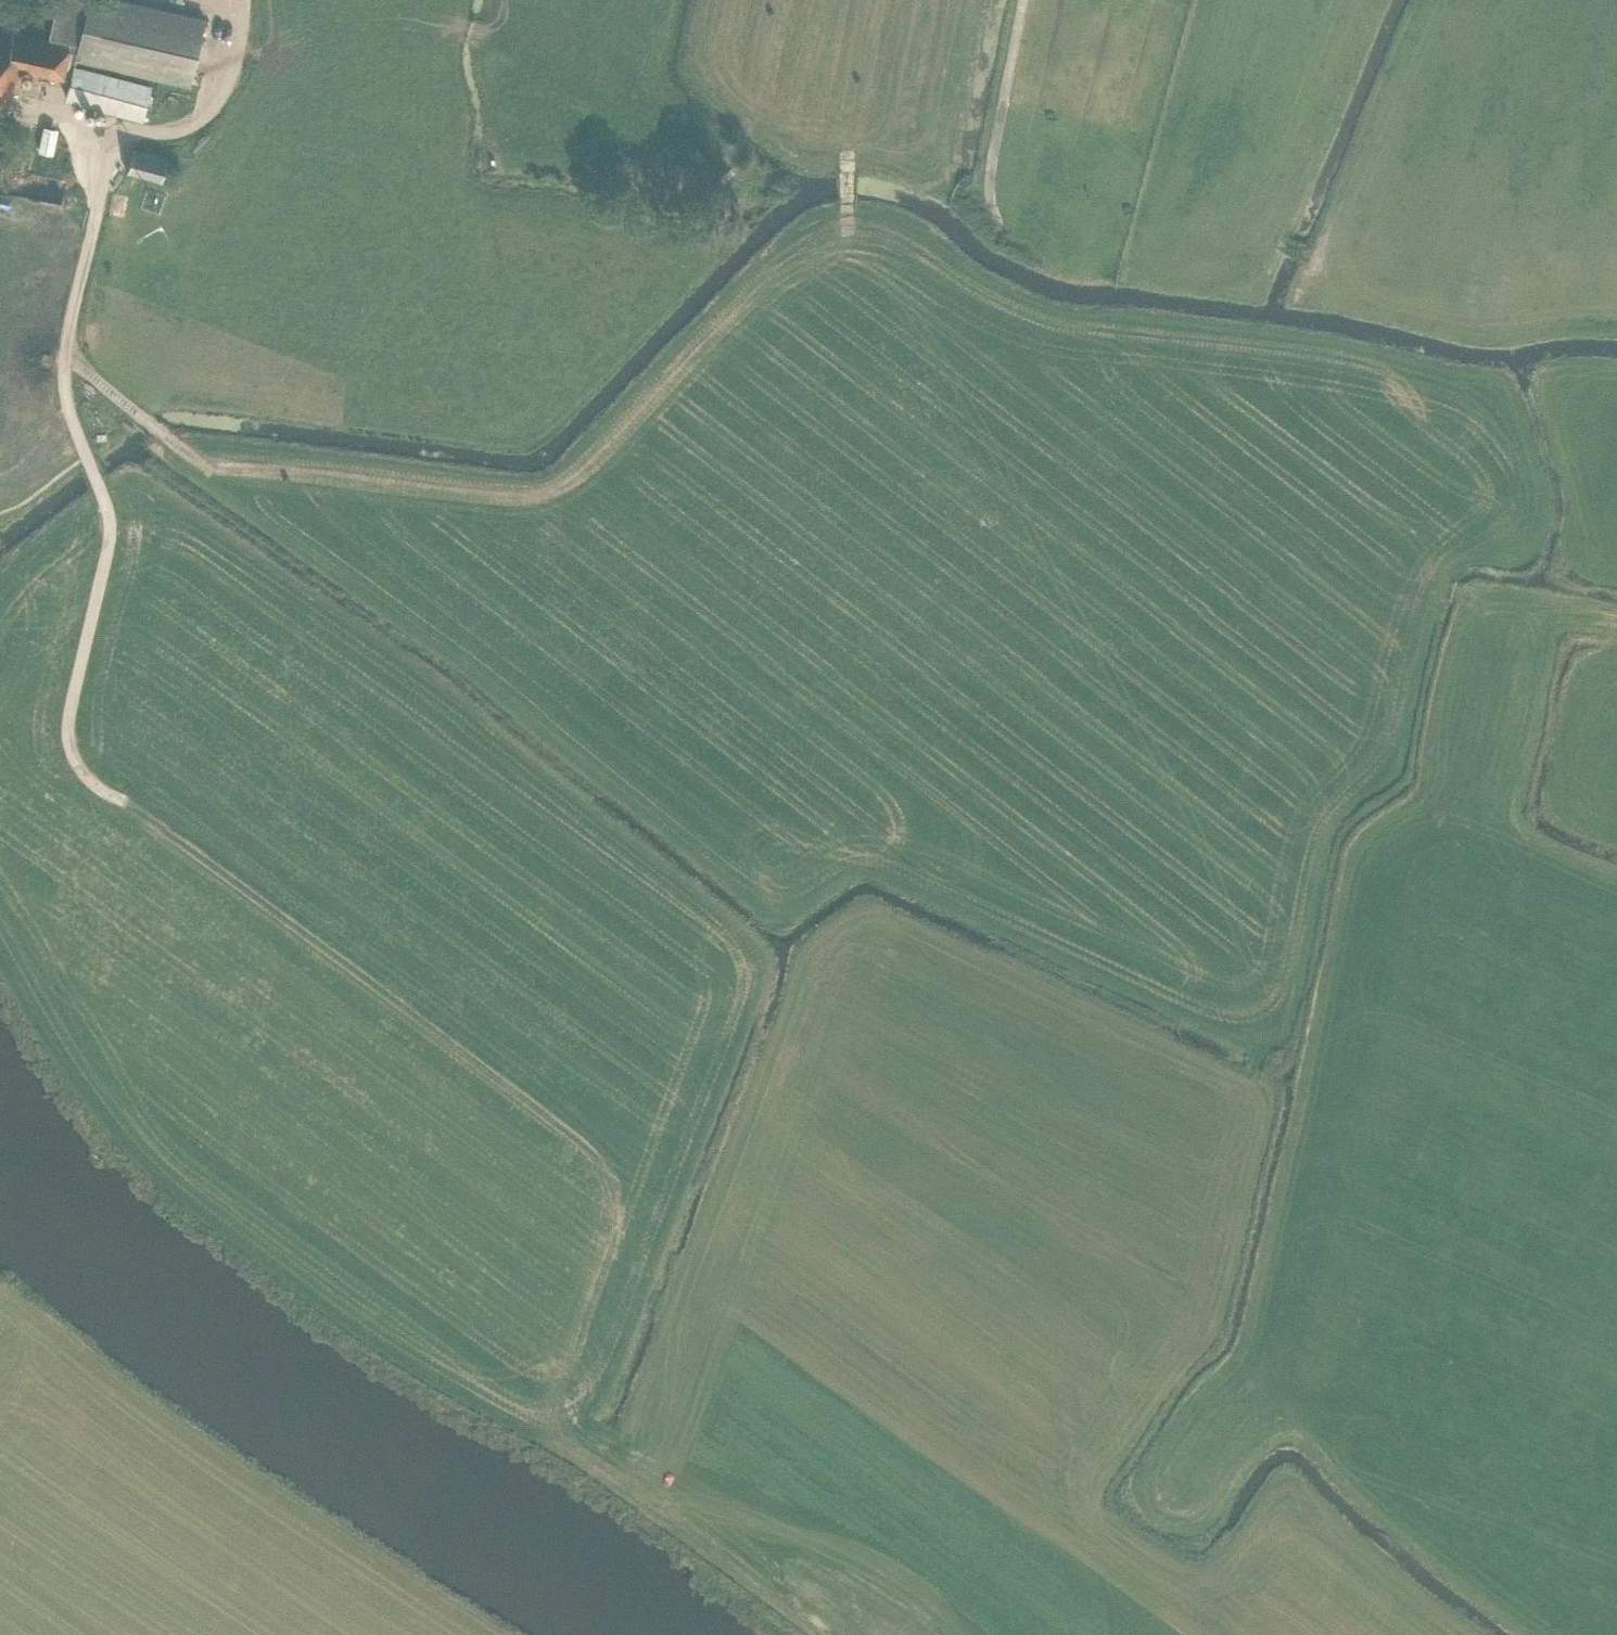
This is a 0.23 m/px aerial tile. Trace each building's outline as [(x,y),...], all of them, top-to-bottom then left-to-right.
[(203,15),(130,0),(88,0),(87,4),(66,0),(56,0),(48,38),(70,43),(70,45),(0,31),(0,112),(9,114),(13,93),(18,94),(23,69),(68,79),(64,98),(142,118),(150,83),(75,63),(76,59),(187,83),(203,15)] [(54,148),(61,122),(47,119),(41,145),(54,148)] [(166,157),(132,148),(126,170),(160,180),(166,157)]
